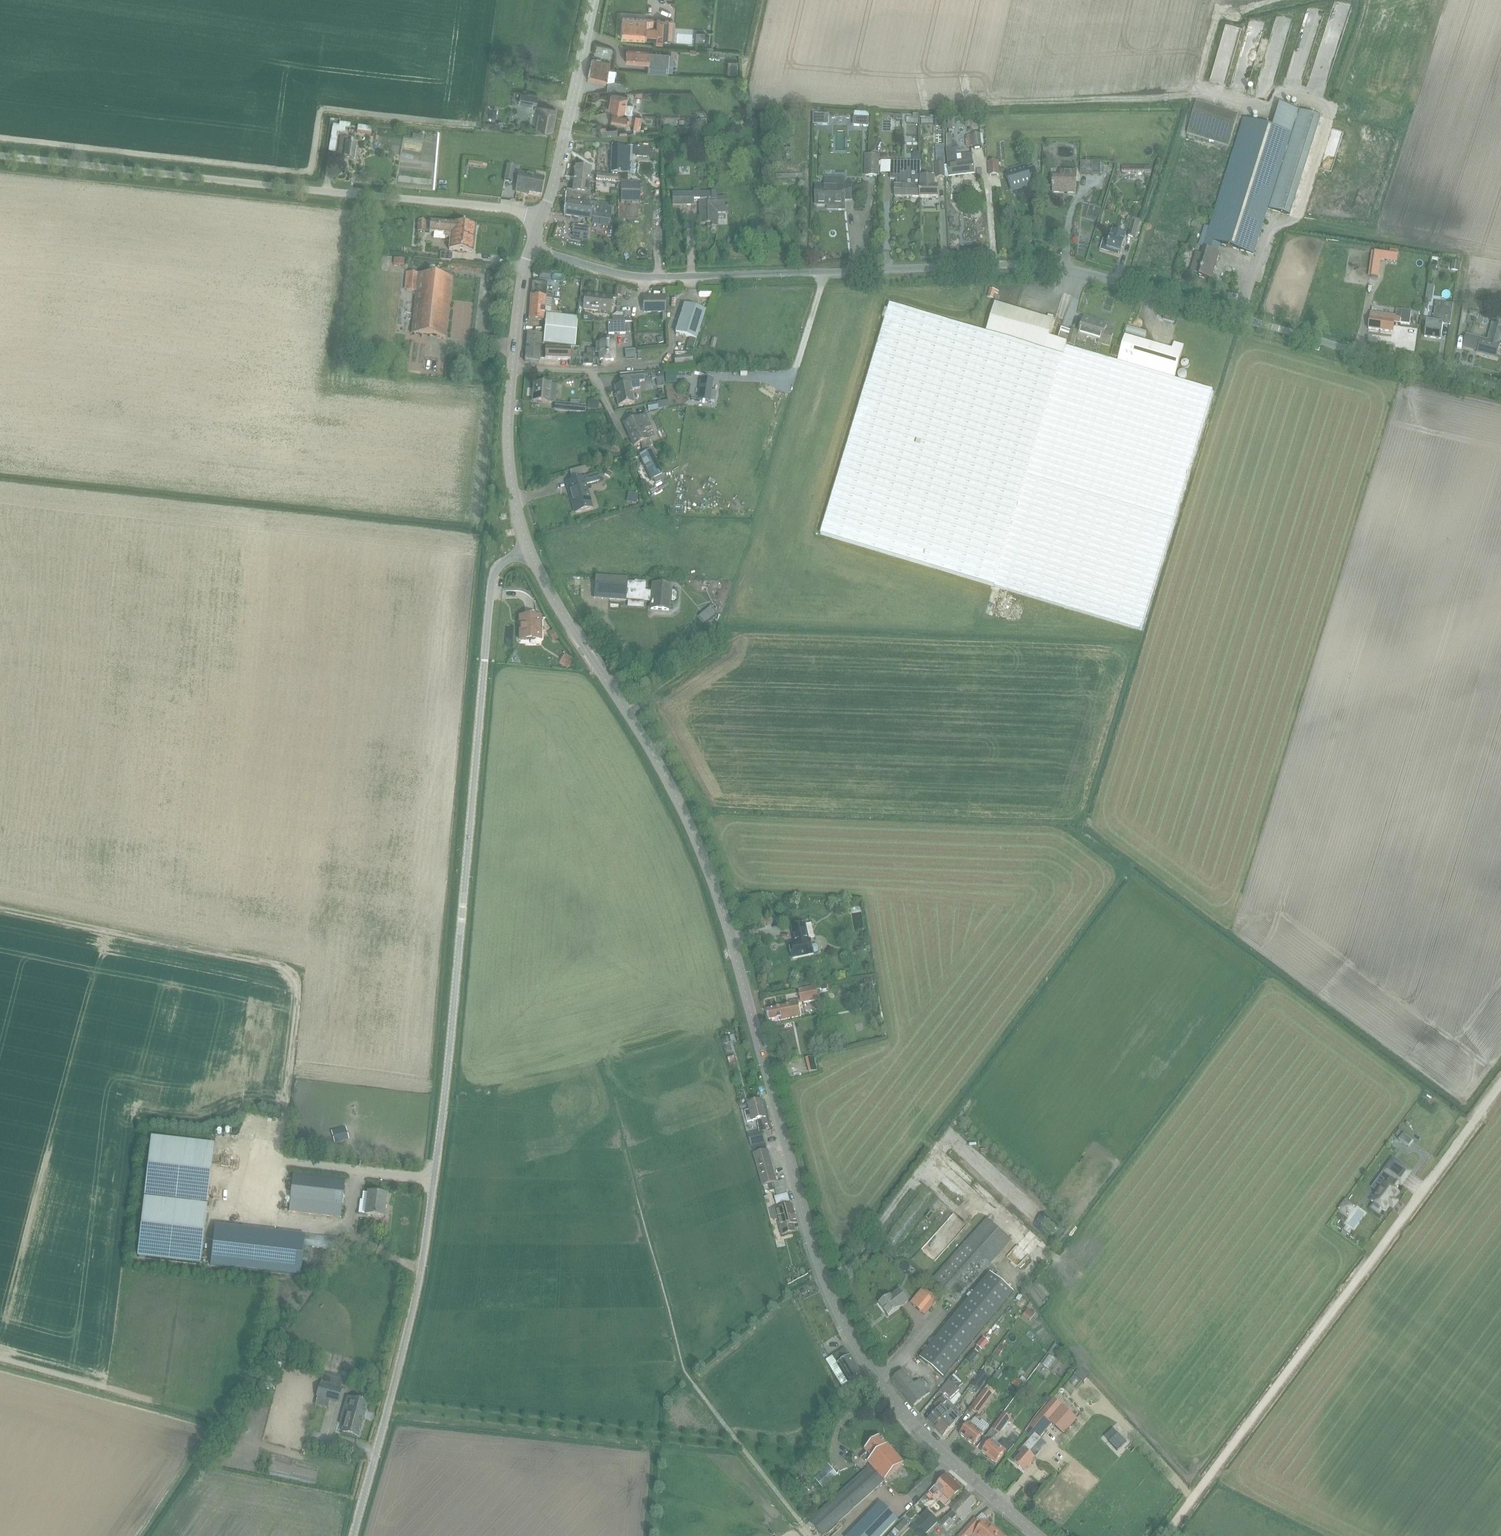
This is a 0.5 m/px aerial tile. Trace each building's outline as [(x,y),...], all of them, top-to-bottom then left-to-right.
[(622,17),(621,37),(657,40),(657,37),(672,38),(672,32),(669,31),(670,26),(673,26),(673,19),(658,17),(657,29),(653,28),(653,20),(622,17)] [(1297,32),(1299,25),(1281,22),(1280,28),(1297,32)] [(1313,33),(1299,64),(1309,69),(1323,38),(1313,33)] [(626,50),(625,62),(649,64),(648,72),(667,74),(669,54),(626,50)] [(587,79),(597,81),(605,83),(610,62),(592,58),(587,79)] [(607,89),(626,91),(627,83),(608,81),(607,89)] [(519,100),(537,104),(538,95),(521,92),(519,100)] [(608,110),(625,113),(628,97),(611,94),(608,110)] [(1186,133),(1228,146),(1237,115),(1195,103),(1186,133)] [(1243,117),(1206,240),(1220,244),(1254,254),(1267,208),(1289,215),(1319,115),(1278,103),(1271,126),(1243,117)] [(537,127),(543,129),(552,130),(556,110),(536,107),(535,112),(539,113),(537,127)] [(837,127),(838,107),(827,107),(826,127),(837,127)] [(610,122),(626,125),(627,117),(612,114),(610,122)] [(906,115),(898,114),(898,124),(906,124),(906,115)] [(633,129),(640,130),(642,118),(636,117),(633,129)] [(854,125),(869,126),(869,118),(854,117),(854,125)] [(333,124),(329,152),(335,153),(338,133),(345,134),(346,128),(350,129),(351,124),(340,122),(339,125),(333,124)] [(972,134),(973,147),(973,148),(981,147),(979,133),(972,134)] [(340,137),(339,149),(337,159),(354,161),(357,144),(352,143),(352,139),(340,137)] [(1149,155),(1159,158),(1162,148),(1152,145),(1149,155)] [(611,172),(612,172),(612,177),(597,176),(597,182),(619,183),(622,183),(621,203),(641,204),(641,183),(629,183),(629,173),(630,148),(612,147),(611,172)] [(637,147),(636,156),(649,156),(650,147),(637,147)] [(946,150),(948,166),(949,175),(949,176),(975,173),(975,172),(974,172),(972,154),(960,155),(961,160),(957,161),(955,148),(946,150)] [(936,152),(936,178),(944,178),(944,164),(945,164),(945,152),(936,152)] [(843,173),(844,156),(835,156),(835,173),(843,173)] [(867,176),(879,176),(879,156),(867,156),(867,176)] [(921,161),(891,161),(891,173),(891,179),(897,179),(897,184),(895,184),(895,187),(895,197),(921,198),(921,177),(921,161)] [(1080,173),(1101,174),(1101,162),(1081,161),(1080,173)] [(989,162),(990,175),(999,175),(998,162),(989,162)] [(1158,166),(1138,167),(1137,162),(1129,163),(1129,169),(1134,169),(1134,177),(1150,177),(1150,170),(1158,170),(1158,166)] [(504,181),(512,183),(515,167),(507,166),(504,181)] [(576,167),(573,191),(588,193),(590,182),(593,183),(594,176),(590,175),(591,169),(576,167)] [(1026,168),(1017,171),(1007,174),(1012,189),(1031,184),(1030,181),(1037,178),(1034,167),(1026,169),(1026,168)] [(1054,178),(1054,183),(1053,193),(1076,193),(1077,171),(1061,170),(1060,178),(1054,178)] [(516,190),(541,195),(544,180),(519,175),(516,190)] [(934,178),(921,177),(921,198),(938,198),(938,188),(938,187),(934,187),(934,178)] [(817,187),(817,204),(844,205),(844,199),(851,200),(851,183),(844,183),(844,179),(826,179),(826,187),(817,187)] [(588,193),(573,191),(567,191),(564,216),(592,219),(592,217),(611,219),(612,207),(598,206),(598,203),(588,201),(588,193)] [(672,194),(672,196),(672,206),(694,205),(694,201),(700,200),(700,224),(711,224),(711,227),(717,227),(717,213),(727,212),(727,213),(728,213),(727,200),(716,200),(716,193),(672,194)] [(1128,236),(1136,238),(1141,220),(1133,218),(1128,236)] [(418,232),(425,233),(426,222),(419,221),(418,232)] [(450,250),(464,252),(474,253),(476,227),(431,223),(430,233),(446,234),(446,239),(451,239),(450,250)] [(588,241),(589,227),(573,225),(572,233),(573,233),(573,239),(588,241)] [(1104,241),(1101,250),(1114,254),(1115,251),(1121,253),(1124,243),(1126,235),(1113,231),(1111,237),(1110,239),(1109,242),(1104,241)] [(1196,252),(1193,262),(1191,272),(1200,275),(1200,277),(1211,281),(1219,254),(1217,254),(1220,244),(1206,240),(1201,254),(1196,252)] [(1375,252),(1371,277),(1378,278),(1382,253),(1375,252)] [(1387,253),(1386,260),(1397,262),(1398,255),(1387,253)] [(412,334),(446,338),(452,277),(408,273),(406,290),(416,292),(412,334)] [(532,282),(529,319),(544,320),(544,314),(547,314),(551,315),(553,299),(545,299),(547,283),(532,282)] [(996,285),(996,294),(1005,294),(1006,285),(996,285)] [(1428,285),(1426,300),(1432,301),(1434,286),(1428,285)] [(584,309),(610,312),(612,298),(586,294),(585,296),(583,297),(583,300),(585,302),(584,309)] [(553,306),(563,307),(564,296),(553,295),(553,306)] [(644,297),(644,312),(665,312),(665,297),(644,297)] [(1427,321),(1424,337),(1441,339),(1443,324),(1450,325),(1453,304),(1436,301),(1433,322),(1427,321)] [(890,304),(821,534),(1141,630),(1213,390),(1174,379),(1184,346),(1174,343),(1172,350),(1125,335),(1118,362),(1066,346),(1067,344),(1071,331),(1061,329),(1058,341),(1050,339),(1055,321),(995,303),(986,332),(890,304)] [(692,352),(696,340),(705,311),(685,305),(676,333),(690,338),(687,350),(692,352)] [(1371,312),(1369,329),(1393,332),(1394,325),(1400,326),(1401,324),(1410,325),(1412,312),(1397,310),(1396,316),(1371,312)] [(547,314),(545,335),(527,333),(525,361),(539,363),(540,359),(541,344),(570,346),(576,347),(579,317),(551,315),(547,314)] [(1094,320),(1084,317),(1078,339),(1086,341),(1087,337),(1099,340),(1099,343),(1109,346),(1113,333),(1105,331),(1107,325),(1093,321),(1094,320)] [(624,322),(613,322),(608,322),(608,334),(625,334),(625,322),(624,322)] [(1477,353),(1496,358),(1500,345),(1500,326),(1492,324),(1488,341),(1466,335),(1463,347),(1477,351),(1477,353)] [(1071,330),(1067,344),(1074,346),(1078,332),(1071,330)] [(600,361),(614,361),(614,337),(601,337),(600,343),(596,343),(596,352),(600,352),(600,361)] [(570,346),(541,344),(540,359),(545,360),(570,360),(570,346)] [(658,354),(668,355),(669,348),(658,347),(658,354)] [(587,355),(583,355),(583,365),(593,365),(593,349),(587,349),(587,355)] [(682,354),(683,361),(701,359),(700,351),(682,354)] [(644,373),(620,375),(621,386),(615,387),(619,406),(634,403),(632,390),(640,389),(640,382),(645,381),(644,373)] [(702,377),(698,401),(703,402),(702,402),(705,403),(705,402),(710,403),(710,401),(711,391),(714,378),(702,377)] [(533,402),(549,403),(553,403),(553,401),(556,401),(558,385),(535,383),(533,402)] [(555,403),(555,410),(579,413),(585,413),(586,406),(555,403)] [(648,405),(649,412),(659,410),(658,403),(648,405)] [(624,424),(628,433),(633,446),(639,443),(641,449),(650,446),(643,429),(651,426),(647,414),(624,424)] [(649,450),(638,456),(651,481),(662,476),(649,450)] [(575,513),(585,510),(593,508),(586,484),(599,480),(598,474),(585,478),(584,477),(567,482),(575,513)] [(557,487),(566,483),(563,478),(555,483),(557,487)] [(627,578),(596,576),(594,598),(643,601),(643,602),(644,602),(644,599),(652,600),(651,609),(669,610),(670,602),(674,602),(676,600),(676,594),(674,592),(670,592),(671,586),(653,584),(652,592),(645,591),(646,582),(635,582),(635,583),(628,582),(628,578),(627,578)] [(521,624),(521,639),(540,639),(540,618),(524,618),(524,624),(521,624)] [(560,638),(566,636),(562,626),(556,628),(560,638)] [(820,918),(815,919),(819,935),(824,934),(820,918)] [(791,944),(794,959),(814,955),(814,954),(818,953),(819,952),(819,950),(819,948),(818,947),(816,946),(812,946),(811,940),(809,940),(806,926),(793,929),(795,940),(797,940),(797,943),(791,944)] [(799,990),(801,1001),(801,1004),(819,1001),(817,987),(799,990)] [(777,1008),(772,1009),(767,1010),(769,1020),(778,1018),(778,1021),(801,1017),(799,1004),(801,1004),(801,1001),(791,1003),(790,1003),(791,1006),(777,1008)] [(750,1111),(746,1112),(749,1122),(753,1121),(757,1120),(759,1132),(762,1132),(763,1132),(767,1131),(766,1125),(768,1124),(762,1101),(749,1104),(750,1111)] [(340,1132),(355,1129),(353,1122),(339,1126),(340,1132)] [(342,1132),(344,1140),(357,1137),(356,1129),(342,1132)] [(759,1132),(749,1135),(752,1147),(753,1147),(755,1155),(754,1155),(763,1186),(777,1182),(768,1151),(767,1151),(763,1132),(762,1132),(759,1132)] [(1403,1134),(1399,1139),(1409,1147),(1413,1141),(1403,1134)] [(139,1257),(199,1264),(213,1144),(152,1138),(139,1257)] [(1390,1205),(1392,1206),(1396,1200),(1394,1199),(1399,1193),(1396,1191),(1395,1190),(1399,1184),(1401,1185),(1411,1172),(1393,1159),(1387,1167),(1383,1172),(1380,1177),(1378,1179),(1383,1183),(1384,1184),(1376,1195),(1372,1201),(1374,1203),(1375,1203),(1372,1208),(1379,1213),(1382,1209),(1383,1210),(1385,1211),(1390,1205)] [(786,1191),(795,1189),(791,1176),(782,1179),(786,1191)] [(289,1212),(341,1218),(345,1184),(293,1179),(289,1212)] [(363,1192),(362,1200),(367,1201),(365,1215),(378,1217),(384,1218),(386,1195),(368,1193),(363,1192)] [(788,1194),(775,1197),(777,1205),(790,1201),(788,1194)] [(794,1225),(797,1224),(792,1206),(771,1212),(773,1220),(778,1219),(782,1235),(795,1232),(794,1225)] [(987,1219),(968,1241),(933,1280),(957,1301),(1011,1240),(987,1219)] [(211,1266),(301,1276),(304,1246),(338,1250),(339,1240),(215,1225),(211,1266)] [(920,1358),(943,1378),(1014,1292),(991,1273),(920,1358)] [(923,1287),(910,1303),(925,1316),(938,1300),(923,1287)] [(899,1290),(888,1298),(880,1304),(889,1317),(908,1302),(899,1290)] [(1034,1306),(1031,1314),(1039,1317),(1042,1309),(1034,1306)] [(850,1356),(845,1349),(833,1357),(838,1363),(837,1364),(848,1382),(842,1386),(847,1395),(867,1383),(851,1356),(850,1356)] [(1079,1369),(1074,1375),(1084,1383),(1088,1377),(1079,1369)] [(903,1370),(892,1380),(914,1406),(930,1393),(920,1380),(915,1384),(903,1370)] [(320,1384),(316,1398),(338,1404),(342,1390),(341,1390),(344,1378),(324,1372),(321,1384),(320,1384)] [(982,1372),(972,1386),(979,1391),(989,1377),(982,1372)] [(1023,1386),(1031,1379),(1025,1372),(1017,1379),(1023,1386)] [(951,1398),(959,1390),(949,1380),(940,1391),(944,1395),(946,1394),(951,1398)] [(985,1389),(971,1409),(979,1415),(993,1395),(985,1389)] [(341,1431),(349,1434),(358,1436),(367,1403),(347,1397),(340,1424),(343,1425),(341,1431)] [(927,1420),(935,1428),(956,1408),(949,1400),(947,1402),(942,1397),(934,1406),(938,1410),(927,1420)] [(1054,1398),(1030,1427),(1031,1428),(1036,1432),(1041,1436),(1052,1424),(1064,1434),(1077,1418),(1054,1398)] [(964,1416),(956,1408),(935,1428),(943,1437),(956,1425),(955,1425),(964,1416)] [(1030,1420),(1036,1415),(1032,1410),(1026,1415),(1030,1420)] [(992,1429),(998,1433),(999,1433),(1011,1418),(1005,1413),(992,1429)] [(969,1422),(966,1426),(960,1434),(974,1446),(983,1433),(969,1422)] [(1021,1455),(1015,1462),(1024,1471),(1036,1458),(1035,1458),(1035,1457),(1030,1454),(1030,1453),(1041,1440),(1042,1440),(1042,1439),(1040,1438),(1041,1436),(1036,1432),(1035,1434),(1023,1448),(1019,1453),(1021,1455)] [(1009,1440),(1017,1446),(1021,1440),(1013,1434),(1009,1440)] [(1109,1442),(1117,1451),(1126,1443),(1118,1434),(1109,1442)] [(809,1520),(822,1535),(905,1463),(882,1436),(866,1449),(869,1452),(862,1458),(870,1467),(809,1520)] [(844,1449),(850,1455),(859,1445),(854,1440),(844,1449)] [(1000,1446),(992,1440),(982,1452),(996,1464),(1005,1452),(1008,1454),(1014,1446),(1010,1442),(1005,1440),(1000,1446)] [(1056,1457),(1065,1445),(1059,1441),(1050,1452),(1056,1457)] [(815,1479),(823,1489),(839,1475),(827,1462),(819,1468),(822,1472),(815,1479)] [(1106,1465),(1098,1473),(1106,1480),(1113,1472),(1106,1465)] [(963,1489),(947,1474),(926,1495),(931,1499),(939,1490),(951,1502),(963,1489)] [(1066,1487),(1069,1490),(1078,1483),(1075,1479),(1066,1487)] [(1098,1512),(1106,1501),(1097,1494),(1089,1505),(1098,1512)] [(976,1503),(969,1495),(939,1524),(946,1531),(954,1524),(951,1521),(957,1516),(962,1521),(971,1512),(970,1510),(976,1503)] [(879,1504),(846,1535),(881,1535),(896,1521),(879,1504)] [(933,1509),(937,1515),(942,1511),(939,1506),(933,1509)] [(939,1521),(928,1511),(915,1524),(926,1535),(939,1521)] [(1113,1524),(1125,1526),(1127,1517),(1115,1515),(1113,1524)] [(1000,1534),(986,1521),(982,1526),(975,1520),(960,1535),(970,1535),(972,1533),(975,1535),(1003,1535),(1000,1534)]
